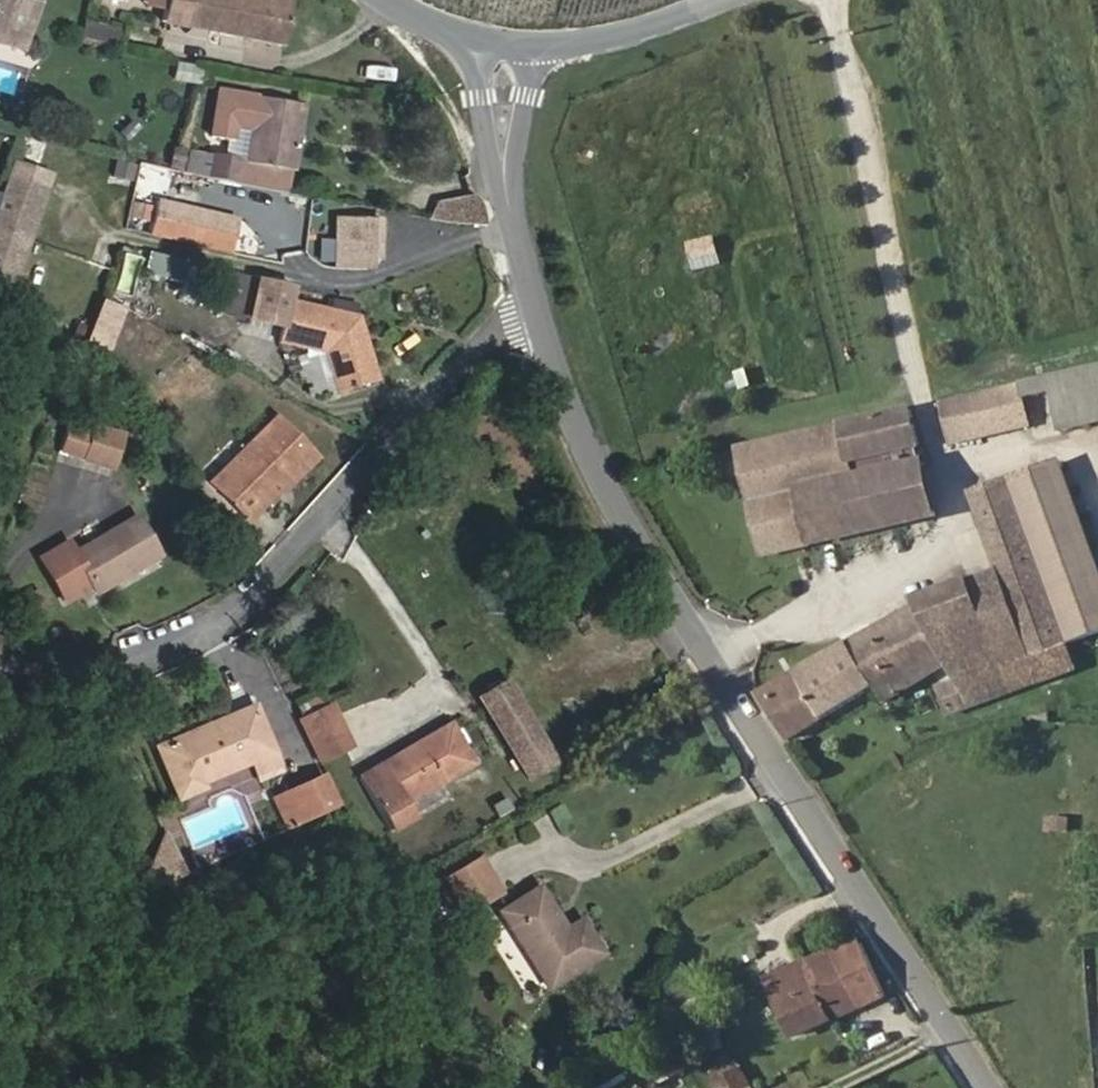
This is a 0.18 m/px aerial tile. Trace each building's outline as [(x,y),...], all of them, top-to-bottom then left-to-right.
[(43,28),(50,0),(0,0),(0,17),(43,28)] [(155,12),(171,15),(175,0),(157,0),(155,12)] [(171,15),(169,28),(289,51),(298,6),(268,0),(175,0),(171,15)] [(43,28),(0,17),(0,44),(35,54),(43,28)] [(95,26),(92,41),(109,44),(112,30),(95,26)] [(109,44),(136,49),(138,37),(112,30),(109,44)] [(176,63),(173,80),(193,83),(195,66),(176,63)] [(304,125),(308,106),(226,91),(222,110),(304,125)] [(296,170),(304,125),(222,110),(218,135),(240,139),(242,127),(255,129),(250,160),(217,154),(212,178),(283,191),(287,169),(296,170)] [(212,178),(217,154),(200,151),(199,157),(196,172),(195,175),(212,178)] [(196,172),(199,157),(184,154),(180,169),(196,172)] [(113,160),(108,182),(132,187),(137,165),(113,160)] [(42,173),(5,161),(0,176),(0,182),(35,194),(42,173)] [(0,182),(0,288),(2,289),(35,194),(0,182)] [(132,201),(128,218),(146,222),(150,205),(132,201)] [(165,236),(247,254),(254,221),(172,203),(165,236)] [(367,269),(370,221),(337,219),(334,267),(367,269)] [(135,250),(131,271),(173,282),(178,260),(135,250)] [(180,283),(185,262),(178,260),(173,282),(180,283)] [(294,318),(298,302),(301,290),(266,281),(258,309),(294,318)] [(287,343),(328,354),(336,356),(346,390),(383,381),(368,317),(299,302),(287,343)] [(111,352),(124,316),(99,307),(86,343),(111,352)] [(328,354),(338,392),(346,390),(336,356),(328,354)] [(1023,391),(1025,403),(1053,397),(1065,450),(1097,443),(1097,375),(1023,391)] [(1028,415),(1025,403),(1023,391),(954,406),(960,430),(1028,415)] [(911,415),(845,429),(856,481),(798,493),(810,548),(911,526),(901,478),(924,473),(911,415)] [(273,492),(309,456),(274,423),(212,488),(252,526),(280,498),(273,492)] [(798,493),(856,481),(845,429),(740,452),(762,558),(810,548),(798,493)] [(56,465),(79,472),(88,445),(65,439),(56,465)] [(123,452),(89,442),(88,445),(79,472),(78,474),(113,484),(123,452)] [(280,498),(315,462),(309,456),(273,492),(280,498)] [(1073,647),(1097,637),(1097,573),(1060,472),(1013,490),(1073,647)] [(934,521),(924,473),(901,478),(911,526),(934,521)] [(1073,647),(1013,490),(993,497),(1048,655),(1073,647)] [(919,603),(921,608),(910,614),(797,675),(825,722),(885,686),(874,662),(940,637),(972,708),(1010,694),(1003,671),(1048,655),(993,497),(974,504),(1003,576),(919,603)] [(131,533),(68,568),(63,558),(36,572),(59,616),(88,600),(92,607),(153,573),(131,533)] [(40,617),(33,605),(18,614),(24,626),(40,617)] [(934,696),(943,719),(972,708),(940,637),(874,662),(885,686),(892,701),(941,671),(950,690),(934,696)] [(1081,669),(1073,647),(1048,655),(1003,671),(1010,694),(1081,669)] [(797,675),(756,696),(789,743),(825,722),(797,675)] [(531,725),(507,684),(482,698),(507,738),(531,725)] [(280,765),(256,700),(155,739),(178,798),(204,789),(199,778),(253,756),(260,773),(280,765)] [(304,731),(312,747),(337,733),(328,716),(304,731)] [(531,725),(507,738),(529,779),(553,765),(531,725)] [(476,768),(453,729),(362,781),(393,834),(415,822),(407,808),(476,768)] [(318,757),(344,744),(337,733),(312,747),(318,757)] [(324,769),(350,754),(344,744),(318,757),(322,765),(324,769)] [(324,769),(322,765),(285,779),(298,811),(337,794),(324,769)] [(290,814),(298,811),(285,779),(277,783),(290,814)] [(1048,834),(1072,834),(1072,818),(1048,818),(1048,834)] [(157,845),(138,878),(174,863),(157,827),(157,845)] [(484,906),(504,894),(484,862),(453,883),(467,905),(478,898),(484,906)] [(609,953),(587,919),(569,930),(542,889),(507,913),(556,988),(609,953)] [(467,905),(473,912),(484,906),(478,898),(467,905)] [(861,1010),(902,992),(874,942),(836,960),(861,1010)] [(861,1010),(836,960),(809,973),(833,1023),(861,1010)] [(795,1041),(831,1024),(833,1023),(809,973),(807,968),(768,985),(795,1041)] [(708,1060),(714,1078),(736,1071),(730,1053),(708,1060)] [(718,1087),(748,1087),(741,1075),(718,1087)]
